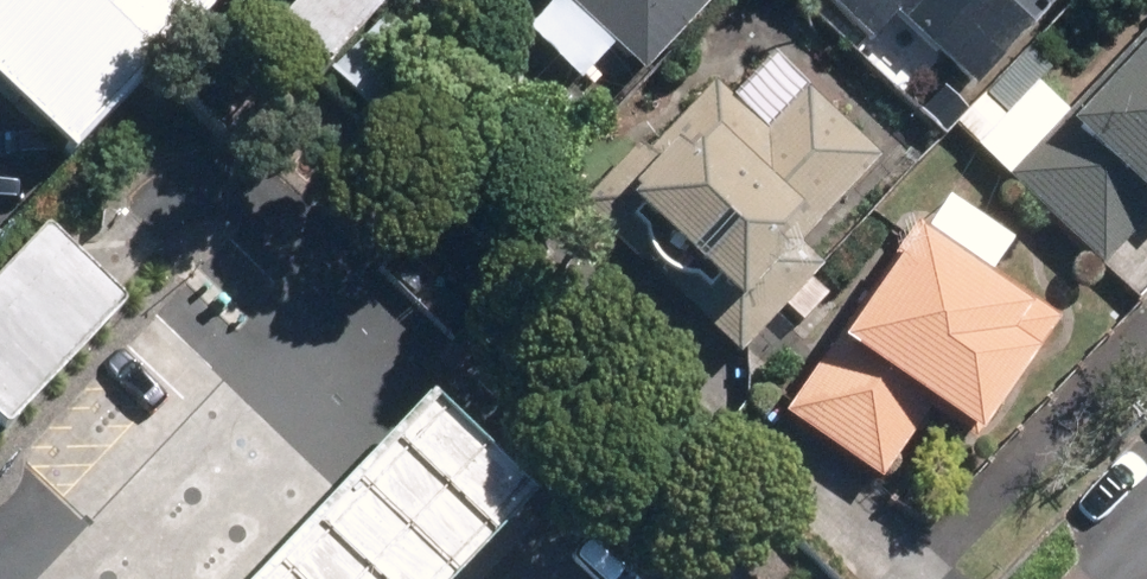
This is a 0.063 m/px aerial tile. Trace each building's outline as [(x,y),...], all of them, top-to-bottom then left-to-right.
[(69,162),(160,65),(147,54),(198,0),(0,0),(0,98),(69,162)] [(275,20),(321,63),(381,0),(294,0),(275,20)] [(640,74),(709,0),(560,0),(640,74)] [(866,43),(890,18),(967,91),(1055,0),(821,0),(866,43)] [(379,14),(325,66),(367,109),(421,57),(379,14)] [(969,146),(1095,267),(1146,213),(1146,214),(1146,24),(1062,112),(1030,82),(969,146)] [(633,146),(575,209),(736,357),(818,269),(794,246),(875,158),(799,88),(760,130),(709,83),(643,154),(633,146)] [(910,227),(780,418),(877,483),(926,411),(971,441),(1051,322),(910,227)] [(40,228),(0,269),(0,428),(120,307),(40,228)] [(501,463),(400,366),(197,578),(387,578),(501,463)]
